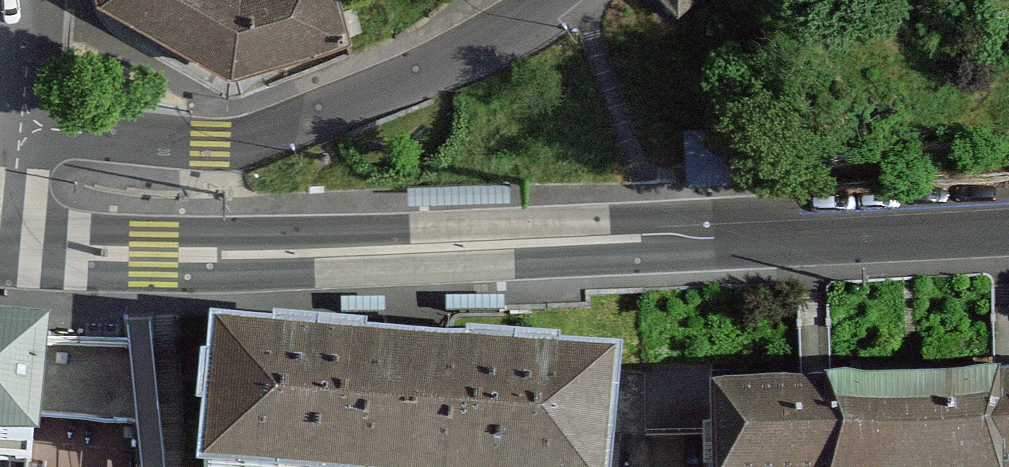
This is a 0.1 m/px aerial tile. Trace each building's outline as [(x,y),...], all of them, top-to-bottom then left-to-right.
[(231,72),(352,39),(340,0),(102,0),(231,72)] [(676,25),(703,0),(652,0),(676,25)] [(36,444),(45,324),(0,321),(0,441),(36,444)] [(210,335),(199,466),(614,466),(622,369),(210,335)] [(702,409),(703,466),(1008,466),(1008,403),(702,409)]
